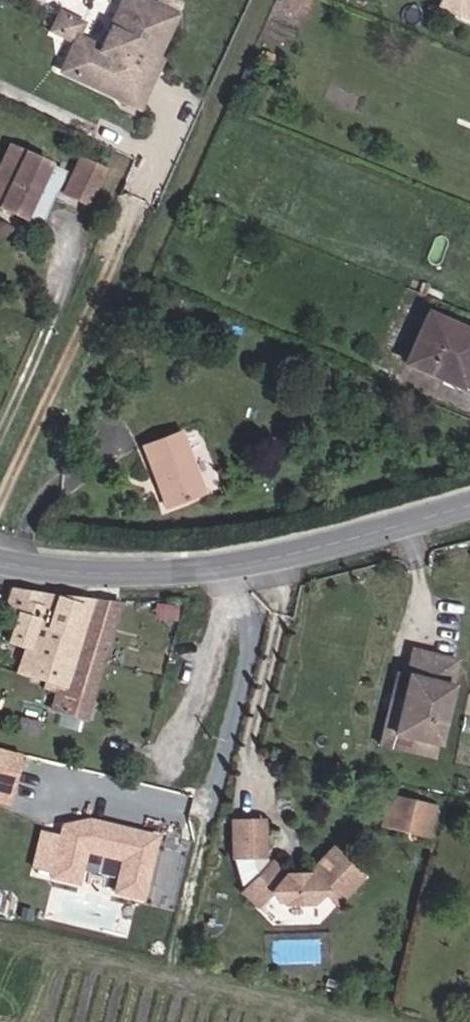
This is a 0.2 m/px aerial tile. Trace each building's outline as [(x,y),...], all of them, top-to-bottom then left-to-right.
[(61,71),(145,106),(163,61),(157,58),(175,13),(143,0),(120,0),(100,50),(74,39),(72,43),(61,71)] [(442,5),(469,16),(469,0),(444,0),(442,5)] [(52,35),(72,43),(74,39),(82,17),(62,9),(52,35)] [(36,223),(62,171),(8,146),(0,164),(0,207),(36,223)] [(63,194),(88,204),(103,169),(79,158),(63,194)] [(462,388),(469,371),(469,332),(425,312),(404,363),(462,388)] [(164,506),(202,492),(180,432),(142,446),(164,506)] [(68,649),(76,652),(91,600),(16,590),(8,588),(2,609),(14,613),(6,640),(24,646),(15,673),(44,681),(58,686),(68,649)] [(51,708),(84,718),(117,603),(91,600),(76,652),(68,649),(58,686),(44,681),(42,687),(56,691),(51,708)] [(433,744),(450,674),(407,664),(400,689),(390,733),(433,744)] [(433,744),(390,733),(400,689),(390,687),(376,743),(430,756),(433,744)] [(16,732),(36,737),(39,722),(19,718),(16,732)] [(385,826),(406,831),(412,805),(391,800),(385,826)] [(406,831),(427,837),(433,810),(412,805),(406,831)] [(322,890),(337,902),(359,877),(329,851),(309,874),(283,875),(271,865),(262,856),(261,822),(231,823),(232,856),(241,893),(257,905),(267,893),(284,906),(311,904),(322,890)] [(141,899),(155,838),(89,823),(62,827),(51,878),(78,884),(85,853),(121,861),(114,892),(141,899)]
